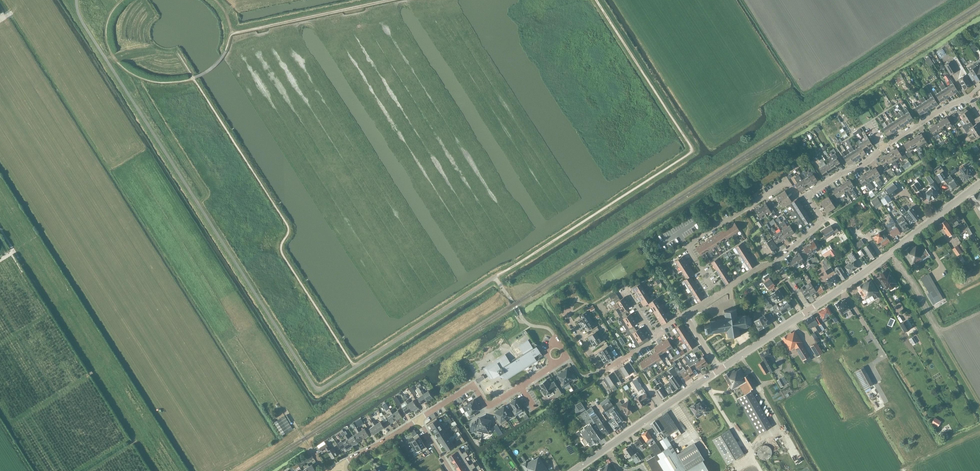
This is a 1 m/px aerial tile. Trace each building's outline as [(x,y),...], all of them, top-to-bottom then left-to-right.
[(979,57),(979,53),(976,47),(971,50),(977,59),(979,57)] [(945,65),(951,74),(957,71),(951,61),(945,65)] [(976,66),(970,70),(977,82),(979,80),(979,65),(979,62),(975,65),(976,66)] [(958,79),(965,89),(971,85),(965,75),(958,79)] [(949,86),(954,94),(956,93),(956,92),(958,90),(951,79),(949,81),(951,84),(949,86)] [(946,87),(944,83),(942,85),(949,96),(952,95),(954,94),(949,86),(946,87)] [(949,96),(942,85),(940,86),(942,90),(940,91),(945,100),(947,98),(949,96)] [(945,100),(940,91),(938,93),(935,89),(933,91),(940,102),(943,100),(943,101),(945,100)] [(931,92),(929,93),(926,95),(934,107),(936,106),(936,105),(938,103),(931,92)] [(926,95),(922,98),(929,109),(932,107),(932,108),(934,107),(926,95)] [(923,102),(920,104),(925,113),(927,111),(927,110),(929,109),(922,98),(920,99),(923,102)] [(925,113),(920,104),(917,106),(915,102),(913,103),(920,114),(923,113),(923,114),(925,113)] [(913,119),(912,117),(906,108),(904,109),(907,113),(904,115),(910,123),(912,122),(911,121),(913,119)] [(963,119),(972,114),(971,111),(970,112),(968,110),(967,109),(966,109),(963,111),(964,112),(957,117),(958,119),(962,117),(963,119)] [(910,123),(904,115),(902,111),(897,113),(905,125),(907,123),(908,124),(910,123)] [(905,125),(897,113),(896,115),(898,118),(896,120),(901,129),(903,127),(902,126),(905,125)] [(961,124),(964,128),(972,123),(971,121),(974,119),(973,116),(972,114),(963,119),(965,121),(961,124)] [(948,127),(950,126),(953,130),(956,127),(953,124),(952,125),(947,117),(945,118),(944,117),(942,119),(948,127)] [(891,118),(889,119),(896,130),(898,129),(899,130),(901,129),(896,120),(893,122),(891,118)] [(887,120),(889,124),(887,125),(893,134),(895,133),(894,132),(896,130),(889,119),(887,120)] [(942,119),(940,120),(941,121),(938,123),(946,134),(948,133),(945,129),(948,127),(942,119)] [(893,134),(887,125),(884,127),(882,123),(881,124),(888,136),(890,134),(891,135),(893,134)] [(946,134),(938,123),(936,124),(936,123),(933,125),(939,133),(941,131),(944,135),(946,134)] [(964,128),(967,133),(971,130),(972,133),(979,128),(979,126),(979,125),(979,126),(977,123),(974,125),(972,123),(964,128)] [(939,133),(933,125),(931,126),(932,127),(930,128),(937,140),(939,138),(937,134),(939,133)] [(972,133),(974,135),(970,137),(971,140),(978,135),(978,136),(979,137),(979,136),(979,128),(972,133)] [(919,134),(917,135),(922,144),(924,142),(927,146),(929,145),(922,133),(919,135),(919,134)] [(870,147),(873,145),(866,134),(864,135),(866,138),(863,140),(869,149),(871,148),(870,147)] [(915,137),(913,139),(920,150),(922,149),(920,145),(922,144),(917,135),(915,136),(915,137)] [(859,138),(857,139),(858,142),(859,142),(864,151),(866,149),(867,150),(869,149),(863,140),(861,142),(859,138)] [(910,139),(908,141),(913,149),(916,148),(918,151),(920,150),(913,139),(911,140),(910,139)] [(909,157),(913,155),(911,151),(913,149),(908,141),(906,142),(907,143),(904,144),(906,147),(903,148),(909,157)] [(859,146),(856,148),(862,157),(864,156),(863,155),(866,153),(864,151),(859,142),(858,142),(857,143),(859,146)] [(850,147),(857,159),(859,157),(860,158),(862,157),(856,148),(854,150),(852,146),(850,147)] [(848,154),(853,162),(855,161),(855,160),(857,159),(850,147),(848,148),(850,152),(848,154)] [(897,158),(900,156),(902,160),(907,157),(902,149),(899,150),(897,148),(895,149),(894,148),(892,150),(897,158)] [(898,159),(897,158),(892,150),(890,151),(891,152),(888,153),(896,164),(897,163),(896,161),(898,159)] [(838,157),(835,152),(830,156),(838,168),(840,167),(839,166),(842,165),(837,158),(838,157)] [(841,153),(848,164),(851,163),(853,162),(848,154),(845,155),(843,152),(841,153)] [(889,163),(891,162),(895,167),(897,166),(896,164),(888,153),(886,155),(885,154),(883,155),(889,163)] [(884,172),(889,169),(886,165),(889,163),(883,155),(881,156),(882,157),(880,159),(884,166),(882,168),(884,172)] [(833,170),(835,169),(835,170),(838,168),(830,156),(827,158),(830,162),(828,163),(833,170)] [(826,164),(823,160),(821,162),(829,174),(831,173),(830,172),(833,170),(828,163),(826,164)] [(829,174),(821,162),(819,163),(822,167),(819,169),(824,176),(826,175),(827,175),(829,174)] [(938,183),(947,178),(943,172),(944,171),(940,165),(933,169),(937,175),(934,177),(938,183)] [(965,168),(964,166),(959,169),(962,173),(959,176),(963,181),(972,175),(967,168),(966,167),(965,168)] [(876,167),(874,169),(873,168),(871,169),(879,181),(881,184),(883,183),(879,176),(881,175),(876,167)] [(872,180),(874,179),(876,182),(879,181),(871,169),(869,171),(867,173),(872,180)] [(803,171),(804,174),(806,177),(804,178),(809,186),(811,184),(811,185),(814,184),(807,174),(805,171),(805,170),(803,171)] [(814,170),(810,172),(807,174),(814,184),(816,182),(815,182),(817,180),(816,178),(818,176),(814,170)] [(862,175),(872,189),(875,187),(872,183),(871,183),(870,181),(872,180),(867,173),(865,174),(864,174),(862,175)] [(796,175),(797,176),(805,189),(807,188),(806,187),(809,186),(804,178),(802,180),(798,174),(796,175)] [(863,186),(865,184),(867,186),(866,187),(869,191),(872,189),(862,175),(860,176),(861,177),(859,178),(863,186)] [(951,175),(944,180),(947,184),(952,190),(952,191),(955,189),(955,188),(957,187),(960,185),(955,178),(953,179),(951,175)] [(805,189),(797,176),(794,177),(798,183),(795,184),(800,191),(802,190),(803,191),(805,189)] [(859,198),(853,188),(855,186),(850,179),(848,181),(847,180),(845,181),(853,193),(857,199),(859,198)] [(846,192),(848,191),(851,194),(853,193),(845,181),(843,182),(844,183),(841,185),(846,192)] [(922,189),(922,191),(929,201),(939,193),(937,191),(940,189),(934,181),(929,185),(931,187),(927,190),(926,188),(925,188),(922,189)] [(916,182),(916,183),(912,185),(917,191),(921,188),(919,186),(916,182)] [(890,187),(886,190),(892,197),(900,191),(894,184),(890,187)] [(837,187),(844,198),(846,197),(844,193),(846,192),(841,185),(839,186),(839,185),(837,187)] [(837,198),(839,196),(842,200),(844,198),(837,187),(834,188),(835,189),(832,190),(836,196),(837,198)] [(785,191),(777,196),(780,201),(787,196),(787,195),(788,195),(785,191)] [(971,196),(979,211),(979,192),(978,193),(977,192),(971,196)] [(892,200),(888,194),(880,199),(884,205),(892,200)] [(787,196),(780,201),(783,206),(792,201),(789,196),(788,197),(787,196)] [(829,197),(820,203),(823,207),(824,206),(824,207),(832,202),(829,197)] [(877,197),(871,201),(875,207),(881,203),(877,197)] [(790,204),(786,206),(787,208),(791,206),(792,208),(801,203),(800,201),(799,201),(797,199),(790,203),(790,204)] [(825,208),(824,208),(827,212),(835,207),(832,202),(824,207),(825,208)] [(766,203),(760,206),(765,214),(768,212),(769,214),(772,212),(773,214),(775,213),(770,205),(768,206),(766,203)] [(794,211),(791,213),(792,215),(803,208),(801,205),(802,205),(801,203),(792,208),(794,211)] [(760,206),(755,210),(761,219),(766,216),(765,214),(760,206)] [(912,206),(906,210),(906,211),(903,213),(911,223),(913,220),(914,221),(920,216),(912,206)] [(803,208),(792,215),(793,217),(796,214),(798,217),(807,211),(805,209),(804,210),(803,208)] [(800,219),(796,222),(797,223),(808,216),(807,214),(808,213),(807,211),(798,217),(800,219)] [(961,219),(956,212),(953,214),(952,213),(950,216),(947,219),(952,225),(953,225),(954,226),(959,223),(958,221),(961,219)] [(808,216),(797,223),(798,225),(802,223),(804,226),(812,220),(811,218),(810,218),(808,216)] [(896,225),(896,224),(893,218),(889,220),(890,222),(886,225),(894,237),(901,232),(896,225)] [(784,220),(782,222),(782,223),(790,236),(792,234),(794,232),(789,225),(787,226),(784,220)] [(907,225),(908,224),(906,220),(898,226),(900,230),(902,229),(904,233),(910,229),(907,225)] [(955,233),(946,220),(940,225),(949,238),(955,233)] [(736,235),(738,234),(737,232),(739,230),(734,222),(730,225),(736,235)] [(780,224),(780,225),(783,229),(781,230),(785,238),(788,236),(788,237),(790,236),(782,223),(780,224)] [(736,235),(730,225),(726,228),(731,236),(733,234),(735,236),(736,235)] [(821,231),(826,239),(835,233),(836,233),(839,231),(836,226),(833,228),(831,225),(825,229),(825,228),(821,231)] [(731,236),(726,228),(721,231),(728,241),(730,240),(728,237),(731,236)] [(781,230),(776,233),(780,239),(781,241),(784,240),(783,239),(785,238),(781,230)] [(721,231),(717,233),(722,241),(725,239),(726,242),(728,241),(721,231)] [(880,242),(883,247),(890,241),(887,236),(886,237),(885,236),(883,237),(880,232),(873,237),(878,244),(880,242)] [(717,233),(713,236),(719,246),(721,245),(720,243),(722,241),(717,233)] [(776,233),(772,236),(777,244),(779,242),(780,243),(780,242),(781,241),(780,239),(776,233)] [(845,234),(838,237),(840,242),(847,239),(845,234)] [(713,236),(709,239),(714,247),(716,245),(718,247),(719,246),(713,236)] [(714,247),(709,239),(704,242),(711,252),(713,251),(711,248),(714,247)] [(772,239),(767,242),(772,249),(773,249),(773,250),(777,247),(772,239)] [(855,244),(858,249),(865,244),(861,239),(855,244)] [(815,244),(814,241),(808,244),(813,251),(816,249),(817,251),(819,249),(822,248),(818,242),(815,244)] [(700,244),(705,252),(707,251),(709,253),(711,252),(704,242),(700,244)] [(767,242),(762,245),(767,254),(772,251),(771,250),(772,249),(767,242)] [(741,243),(735,247),(740,254),(746,250),(741,243)] [(705,252),(700,244),(695,247),(702,258),(704,256),(702,254),(705,252)] [(805,250),(802,251),(808,261),(813,257),(810,252),(813,251),(808,244),(803,247),(805,250)] [(864,248),(865,250),(871,258),(872,257),(873,258),(876,256),(874,252),(869,244),(864,248)] [(830,245),(821,251),(824,256),(825,256),(830,252),(831,254),(832,256),(836,254),(834,250),(833,250),(830,245)] [(913,266),(914,266),(917,271),(922,268),(919,263),(930,256),(926,249),(922,251),(918,245),(915,247),(914,246),(911,248),(910,246),(903,251),(913,266)] [(957,246),(953,250),(957,256),(962,252),(957,246)] [(864,251),(865,250),(864,248),(857,252),(861,258),(863,256),(863,255),(866,253),(864,251)] [(746,250),(740,254),(745,262),(751,257),(746,250)] [(796,255),(794,257),(799,264),(800,266),(808,261),(802,251),(799,253),(798,253),(796,254),(796,255)] [(845,266),(849,273),(859,267),(854,260),(858,258),(853,252),(847,256),(851,262),(845,266)] [(675,265),(676,266),(686,260),(683,256),(675,260),(677,263),(675,265)] [(745,262),(749,269),(756,265),(751,257),(745,262)] [(799,264),(794,257),(789,260),(791,263),(788,264),(794,273),(797,271),(795,269),(797,268),(796,266),(799,264)] [(723,265),(718,258),(711,262),(716,269),(723,265)] [(828,274),(834,270),(827,259),(823,262),(825,265),(823,266),(828,274)] [(679,267),(681,269),(689,264),(686,260),(676,266),(677,268),(679,267)] [(680,274),(681,275),(691,269),(689,264),(681,269),(683,272),(680,274)] [(727,273),(723,265),(716,269),(721,277),(727,273)] [(790,281),(796,278),(789,265),(783,268),(790,281)] [(835,268),(842,280),(848,276),(840,265),(835,268)] [(685,275),(687,278),(690,276),(694,273),(691,269),(681,275),(682,277),(685,275)] [(894,284),(897,283),(890,272),(888,273),(886,270),(880,274),(882,277),(879,278),(886,289),(889,288),(890,289),(895,286),(894,284)] [(732,280),(727,273),(721,277),(726,284),(732,280)] [(766,280),(764,282),(769,289),(775,285),(770,277),(771,276),(769,274),(764,278),(766,280)] [(831,286),(840,280),(836,274),(833,276),(832,274),(830,275),(831,277),(827,280),(831,286)] [(930,274),(921,278),(933,298),(941,294),(930,274)] [(683,280),(688,287),(695,283),(690,276),(687,278),(683,280)] [(867,281),(857,287),(864,300),(874,294),(875,296),(877,295),(879,299),(880,298),(879,297),(882,295),(879,291),(878,292),(872,280),(868,282),(867,281)] [(810,286),(807,288),(811,295),(817,291),(810,282),(808,284),(810,286)] [(688,287),(693,295),(699,291),(695,283),(688,287)] [(632,288),(635,292),(645,286),(644,284),(641,286),(640,284),(632,288)] [(819,294),(824,291),(821,285),(816,288),(819,294)] [(635,292),(638,297),(645,292),(644,290),(646,288),(645,286),(635,292)] [(771,294),(776,300),(777,299),(779,301),(785,297),(779,288),(771,294)] [(806,298),(811,295),(807,288),(803,290),(802,288),(800,289),(806,298)] [(699,291),(693,295),(698,302),(704,298),(699,291)] [(616,292),(609,296),(611,299),(613,301),(614,301),(615,303),(614,304),(616,309),(619,307),(627,302),(624,297),(621,300),(617,295),(616,292)] [(638,297),(641,301),(651,295),(649,293),(647,295),(645,292),(638,297)] [(896,295),(897,296),(894,298),(896,301),(903,296),(901,292),(896,295)] [(644,305),(645,304),(648,303),(647,303),(651,301),(649,298),(652,296),(651,295),(641,301),(644,305)] [(647,303),(648,303),(650,307),(658,302),(656,300),(659,298),(658,296),(651,301),(647,303)] [(839,301),(834,304),(838,309),(839,309),(842,314),(852,308),(845,299),(843,301),(842,300),(840,302),(839,301)] [(770,308),(773,313),(775,311),(776,313),(780,310),(782,313),(787,310),(787,311),(792,307),(788,301),(779,307),(777,304),(773,306),(770,308)] [(619,307),(616,310),(620,317),(626,313),(628,312),(627,309),(630,307),(627,302),(619,307)] [(650,307),(653,312),(663,305),(662,304),(660,305),(658,302),(650,307)] [(653,312),(656,316),(663,311),(662,309),(664,307),(663,305),(653,312)] [(818,316),(815,318),(818,323),(819,325),(821,324),(827,321),(827,319),(826,317),(832,313),(828,306),(818,312),(821,315),(818,316)] [(705,325),(706,331),(709,331),(710,333),(709,334),(710,334),(710,333),(712,333),(712,334),(713,334),(713,333),(716,332),(716,333),(717,333),(717,332),(720,332),(721,332),(721,331),(724,331),(724,332),(725,332),(724,331),(728,330),(728,333),(727,333),(728,334),(729,336),(728,337),(729,338),(729,337),(740,335),(741,335),(740,334),(739,332),(741,332),(740,331),(739,328),(743,328),(743,329),(743,327),(746,327),(747,328),(747,327),(750,325),(751,326),(750,325),(752,322),(753,323),(753,322),(752,322),(751,319),(752,319),(752,318),(751,318),(749,316),(750,315),(749,315),(749,316),(745,315),(745,314),(745,315),(742,316),(741,315),(741,316),(737,316),(737,313),(738,313),(737,313),(737,310),(737,309),(736,310),(726,311),(725,311),(724,311),(725,312),(725,314),(725,315),(726,315),(726,318),(723,319),(722,318),(722,319),(719,320),(719,319),(718,319),(718,320),(715,320),(715,319),(714,320),(711,321),(710,320),(709,321),(710,321),(711,324),(705,325)] [(591,319),(587,311),(580,316),(581,319),(578,321),(579,324),(580,323),(581,325),(591,319)] [(656,316),(659,320),(669,314),(668,312),(667,312),(665,313),(663,311),(656,316)] [(865,328),(860,321),(858,322),(852,312),(846,316),(857,333),(865,328)] [(620,317),(619,318),(624,325),(634,318),(631,314),(627,316),(626,313),(620,317)] [(669,314),(659,320),(662,325),(669,320),(667,317),(670,315),(669,314)] [(767,319),(764,315),(754,320),(757,325),(757,326),(759,330),(770,323),(767,319)] [(813,315),(805,320),(811,328),(815,325),(818,323),(815,318),(813,315)] [(634,318),(624,325),(626,329),(625,330),(627,333),(635,328),(633,325),(637,323),(634,318)] [(591,319),(581,325),(582,327),(584,330),(589,327),(591,329),(597,326),(595,323),(593,322),(591,319)] [(900,324),(905,332),(911,328),(906,320),(900,324)] [(603,322),(598,325),(601,331),(606,328),(603,322)] [(672,330),(675,334),(678,332),(680,336),(686,332),(681,324),(675,328),(672,330)] [(593,333),(588,337),(590,340),(590,339),(591,341),(599,336),(598,333),(600,332),(599,330),(599,329),(598,327),(592,330),(593,333)] [(635,328),(627,333),(629,336),(630,335),(633,339),(643,333),(640,328),(637,330),(635,328)] [(790,350),(795,347),(803,360),(810,356),(802,343),(803,342),(795,330),(792,333),(791,332),(782,337),(790,350)] [(691,339),(686,332),(680,336),(685,343),(691,339)] [(643,333),(633,339),(635,342),(634,343),(637,347),(644,342),(643,340),(646,337),(643,333)] [(599,336),(591,341),(592,343),(594,346),(599,343),(601,345),(606,342),(604,339),(602,341),(599,336)] [(663,342),(668,349),(671,347),(672,350),(674,349),(672,346),(667,339),(663,342)] [(696,346),(691,339),(685,343),(689,350),(696,346)] [(506,355),(484,368),(491,379),(493,377),(494,378),(496,376),(501,377),(502,379),(505,378),(506,379),(524,367),(525,369),(537,361),(538,361),(539,361),(540,360),(540,358),(543,355),(539,349),(540,346),(541,346),(540,346),(539,345),(538,345),(536,344),(534,342),(533,342),(531,344),(528,340),(519,346),(524,353),(510,362),(506,355)] [(659,344),(665,354),(667,353),(666,351),(668,349),(663,342),(659,344)] [(612,350),(607,343),(602,346),(604,349),(598,353),(600,355),(601,357),(612,350)] [(657,351),(660,355),(662,353),(664,356),(665,354),(659,344),(655,347),(657,351)] [(820,347),(813,351),(817,357),(823,353),(820,347)] [(768,358),(774,355),(769,348),(760,354),(771,372),(775,369),(768,358)] [(611,361),(616,358),(612,350),(601,357),(603,359),(602,359),(604,362),(609,358),(611,361)] [(659,360),(662,359),(660,355),(657,351),(653,354),(659,364),(661,363),(659,360)] [(657,365),(659,364),(653,354),(648,357),(653,364),(656,363),(657,365)] [(683,357),(690,367),(692,365),(689,360),(688,360),(685,355),(683,357)] [(699,359),(704,367),(708,364),(703,356),(699,359)] [(651,366),(653,364),(648,357),(644,360),(651,370),(652,369),(651,366)] [(692,365),(695,363),(699,370),(704,367),(699,359),(694,362),(691,358),(689,360),(692,365)] [(649,371),(651,370),(644,360),(640,363),(645,370),(647,368),(649,371)] [(630,361),(624,365),(630,374),(633,372),(635,375),(637,373),(630,361)] [(765,374),(770,371),(763,361),(758,364),(765,374)] [(630,374),(624,365),(618,369),(624,378),(630,374)] [(678,374),(675,369),(673,367),(669,370),(673,376),(669,379),(676,389),(681,386),(675,377),(678,374)] [(686,370),(691,378),(696,375),(690,367),(686,370)] [(724,374),(733,389),(743,383),(748,392),(751,390),(755,387),(748,374),(745,376),(741,368),(736,371),(735,370),(730,372),(730,371),(724,374)] [(863,368),(856,371),(863,388),(871,385),(863,368)] [(565,369),(563,370),(563,372),(569,381),(573,378),(574,381),(577,379),(573,373),(571,375),(567,369),(566,370),(565,369)] [(681,373),(687,381),(691,378),(686,370),(681,373)] [(615,371),(609,375),(614,384),(618,381),(620,384),(622,383),(615,371)] [(561,372),(559,373),(559,374),(558,375),(561,380),(559,382),(563,388),(570,383),(569,381),(563,372),(562,372),(561,372)] [(641,386),(646,384),(642,373),(638,375),(641,386)] [(614,384),(609,375),(603,379),(609,388),(614,384)] [(547,379),(540,384),(542,388),(541,389),(545,395),(546,395),(548,398),(554,394),(556,397),(562,393),(554,381),(550,384),(547,379)] [(669,382),(663,386),(665,388),(669,394),(672,392),(673,392),(674,391),(674,390),(675,390),(669,382)] [(657,385),(654,387),(662,398),(663,398),(665,398),(666,397),(667,395),(662,387),(661,387),(659,385),(658,386),(657,385)] [(596,387),(591,388),(595,399),(600,397),(596,387)] [(409,398),(413,396),(408,388),(405,391),(409,398)] [(423,390),(421,391),(428,400),(433,397),(429,391),(425,393),(423,390)] [(751,390),(748,392),(738,398),(758,434),(772,427),(751,390)] [(428,400),(421,391),(418,393),(419,393),(421,396),(418,398),(422,404),(428,400)] [(635,399),(640,408),(647,404),(645,401),(650,399),(646,393),(641,396),(641,395),(635,399)] [(606,399),(608,397),(607,395),(596,402),(598,406),(607,400),(606,399)] [(402,404),(397,396),(393,398),(398,406),(402,404)] [(515,400),(514,399),(511,401),(512,402),(511,402),(514,408),(512,410),(516,416),(523,411),(516,399),(515,400)] [(409,403),(408,400),(406,401),(412,410),(417,407),(413,400),(409,403)] [(477,403),(476,401),(475,401),(474,400),(468,403),(467,401),(461,404),(465,412),(468,410),(477,404),(477,403)] [(595,423),(579,400),(576,401),(571,404),(578,416),(581,414),(588,424),(584,427),(586,429),(582,432),(586,438),(582,440),(585,444),(589,442),(591,445),(600,439),(591,425),(595,423)] [(405,403),(402,405),(407,414),(412,410),(406,401),(404,402),(405,403)] [(610,401),(603,406),(606,411),(608,410),(614,406),(610,401)] [(621,410),(623,409),(627,415),(630,413),(630,414),(635,411),(629,401),(623,405),(620,401),(616,403),(621,410)] [(702,410),(704,414),(710,411),(707,407),(704,409),(700,402),(696,404),(696,403),(691,407),(696,414),(702,410)] [(477,405),(477,404),(468,410),(470,415),(468,416),(470,419),(476,415),(474,413),(480,409),(479,408),(480,407),(478,405),(477,405)] [(511,410),(508,412),(504,406),(503,407),(502,407),(500,408),(500,409),(506,419),(510,416),(511,418),(514,416),(511,410)] [(614,406),(608,410),(613,418),(608,421),(614,430),(614,429),(615,430),(617,428),(621,425),(621,423),(624,421),(620,415),(614,406)] [(402,416),(399,410),(395,412),(393,409),(391,410),(397,420),(402,416)] [(499,410),(498,409),(496,411),(496,412),(495,412),(499,418),(496,420),(500,426),(507,421),(506,419),(500,409),(499,410)] [(397,420),(391,410),(389,411),(391,415),(388,417),(392,423),(397,420)] [(597,425),(600,423),(594,414),(595,413),(594,411),(589,414),(597,425)] [(657,421),(656,421),(667,437),(678,429),(667,412),(663,415),(664,416),(660,419),(657,421)] [(285,416),(275,422),(283,435),(289,431),(293,428),(285,416)] [(485,419),(485,418),(482,417),(481,418),(480,418),(479,424),(476,423),(474,430),(483,432),(486,419),(485,419)] [(941,421),(935,417),(931,423),(938,427),(941,421)] [(490,419),(487,418),(486,419),(483,432),(491,434),(493,427),(490,426),(491,420),(490,420),(490,419)] [(370,420),(374,426),(370,428),(374,434),(379,431),(373,421),(372,419),(370,420)] [(430,424),(433,428),(440,424),(437,419),(430,424)] [(375,420),(373,421),(379,431),(385,427),(381,421),(377,424),(375,420)] [(656,420),(651,424),(659,436),(660,436),(663,439),(667,437),(656,421),(656,420)] [(604,421),(598,426),(603,433),(605,432),(606,434),(607,433),(608,434),(612,432),(604,421)] [(433,428),(435,433),(443,428),(440,424),(433,428)] [(361,431),(359,427),(357,428),(364,438),(369,435),(365,428),(361,431)] [(358,433),(354,435),(358,442),(364,438),(357,428),(356,429),(358,433)] [(435,433),(438,438),(446,433),(443,428),(435,433)] [(713,439),(727,464),(745,454),(730,429),(713,439)] [(643,434),(642,434),(646,441),(647,441),(649,444),(652,443),(651,441),(654,439),(648,430),(645,432),(645,431),(643,433),(643,434)] [(418,433),(408,439),(413,447),(423,441),(421,438),(418,433)] [(446,433),(438,438),(441,442),(449,437),(446,433)] [(354,435),(351,437),(348,434),(346,435),(353,445),(355,444),(355,445),(356,445),(358,444),(358,443),(357,442),(358,442),(354,435)] [(347,440),(344,442),(343,440),(339,443),(343,450),(346,448),(347,451),(352,448),(352,447),(353,446),(353,445),(346,435),(344,436),(347,440)] [(441,442),(444,447),(452,442),(449,437),(441,442)] [(640,446),(642,450),(646,447),(643,444),(645,443),(641,437),(637,439),(638,441),(635,443),(638,448),(640,446)] [(647,460),(654,470),(709,470),(698,453),(699,450),(695,443),(677,454),(670,442),(667,437),(663,439),(660,441),(665,449),(662,451),(656,442),(650,446),(656,455),(652,457),(647,460)] [(423,441),(413,447),(416,452),(421,449),(422,452),(428,448),(425,444),(423,441)] [(452,442),(444,447),(447,451),(455,447),(452,442)] [(326,444),(321,447),(323,450),(326,448),(328,451),(332,458),(338,455),(333,447),(330,449),(329,447),(327,443),(326,444)] [(773,454),(773,453),(773,451),(772,450),(771,448),(771,447),(770,446),(768,445),(766,445),(765,445),(763,445),(762,445),(761,446),(759,447),(758,448),(757,450),(757,451),(757,452),(757,454),(757,455),(758,457),(759,458),(760,459),(761,460),(762,460),(764,461),(766,461),(768,460),(769,459),(771,458),(771,457),(772,456),(773,454)] [(630,446),(624,450),(629,457),(631,455),(636,463),(639,461),(640,461),(642,460),(641,459),(643,458),(638,452),(635,454),(630,446)] [(450,456),(454,462),(467,453),(466,451),(463,453),(462,453),(460,449),(450,456)] [(467,453),(454,462),(457,468),(467,461),(465,458),(465,457),(468,455),(467,453)] [(524,468),(526,470),(548,470),(539,457),(535,460),(534,459),(528,463),(527,462),(522,465),(524,468)] [(459,470),(465,470),(475,465),(473,463),(470,465),(467,461),(457,468),(459,470)]
